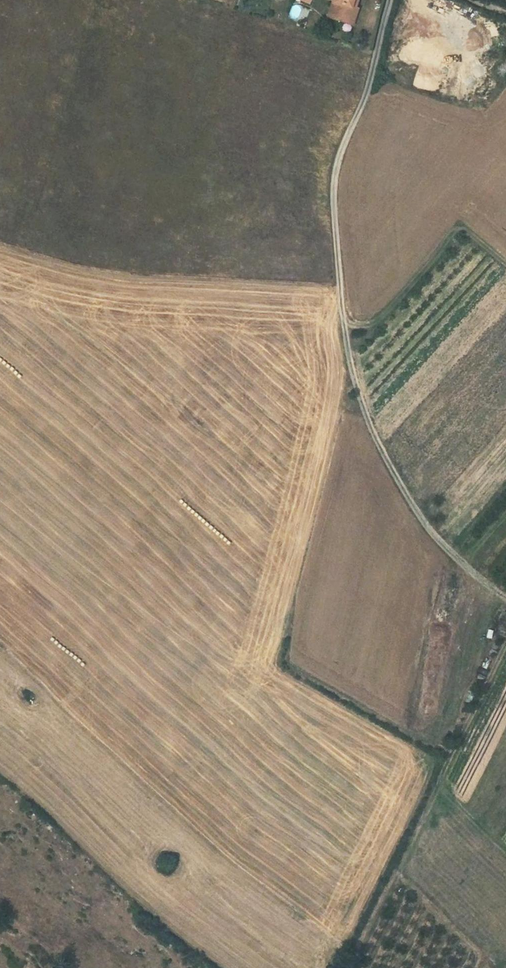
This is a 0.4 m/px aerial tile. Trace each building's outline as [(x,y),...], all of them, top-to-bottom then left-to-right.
[(327,14),(346,19),(350,6),(355,7),(357,0),(332,0),(327,14)]
